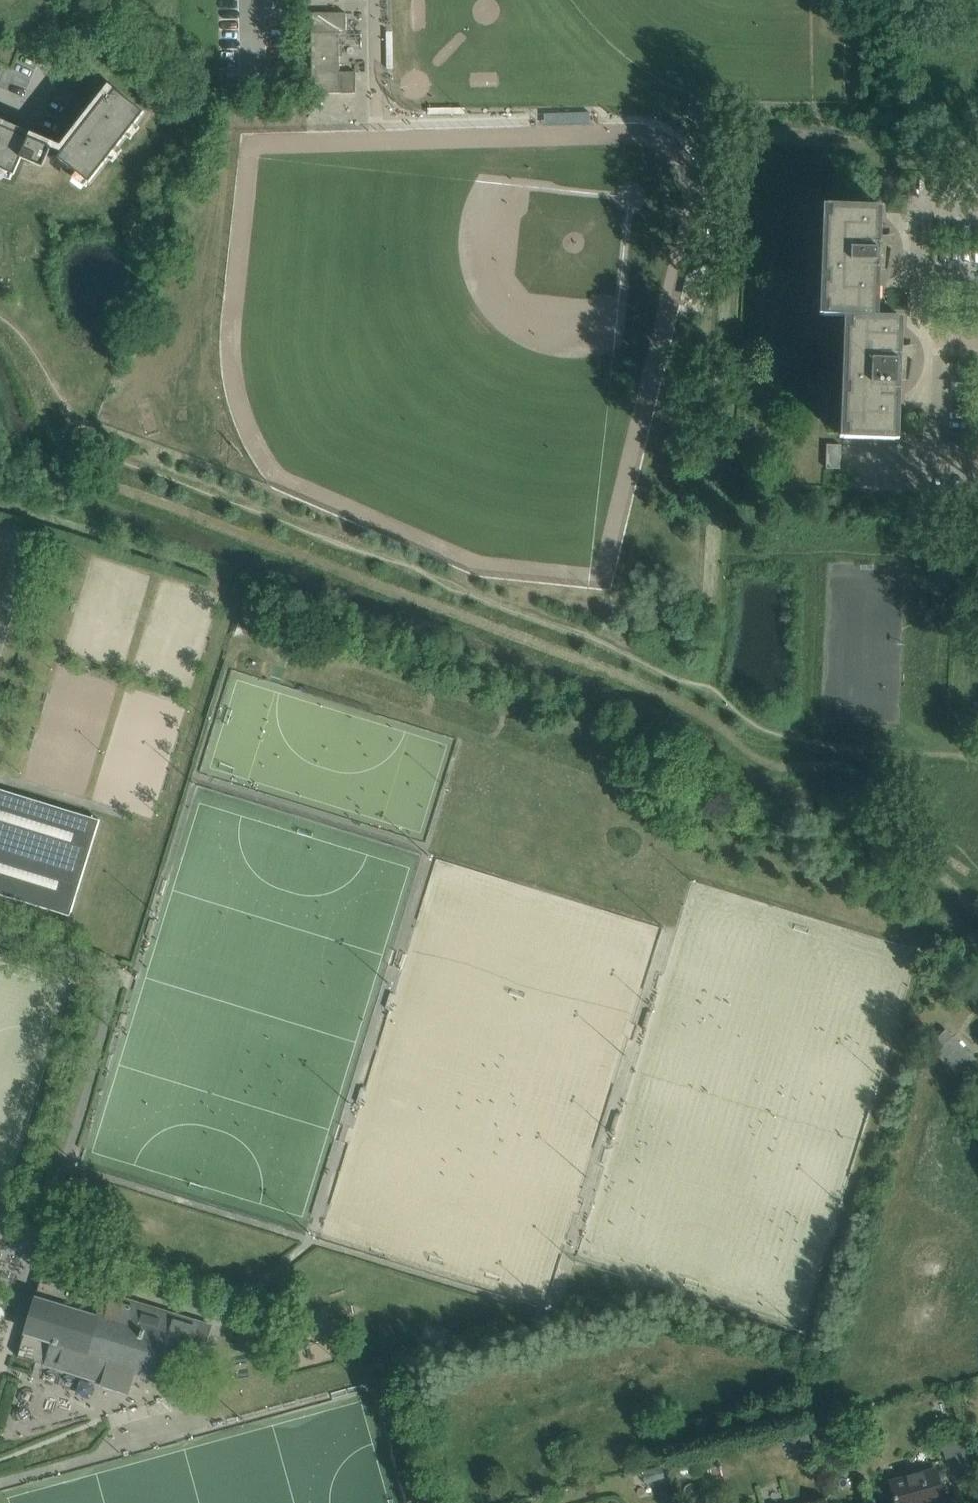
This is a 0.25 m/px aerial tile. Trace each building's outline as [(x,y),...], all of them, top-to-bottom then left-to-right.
[(311,12),(311,31),(312,92),(356,92),(355,70),(340,70),(339,33),(346,33),(345,12),(311,12)] [(144,113),(115,90),(108,100),(105,98),(62,153),(58,158),(89,183),(144,113)] [(0,125),(0,169),(14,175),(21,158),(25,160),(43,167),(51,148),(0,125)] [(886,236),(877,237),(878,208),(827,206),(823,316),(848,317),(874,318),(876,268),(888,268),(888,269),(889,269),(892,253),(892,250),(890,247),(888,244),(887,240),(886,237),(886,236)] [(910,380),(912,364),(913,363),(912,363),(913,360),(911,357),(909,354),(908,350),(907,347),(898,348),(899,319),(874,318),(848,317),(843,438),(894,440),(897,379),(908,379),(910,380)] [(841,445),(827,444),(826,468),(840,469),(841,445)] [(70,916),(101,819),(0,788),(0,894),(70,916)] [(928,983),(940,965),(935,962),(923,980),(928,983)] [(945,1029),(928,1047),(957,1075),(975,1058),(945,1029)] [(211,1326),(159,1310),(44,1274),(18,1357),(128,1391),(136,1368),(158,1376),(169,1340),(203,1351),(211,1326)] [(958,1453),(955,1443),(940,1447),(943,1457),(958,1453)] [(894,1494),(896,1502),(944,1502),(934,1468),(890,1480),(894,1494)]
